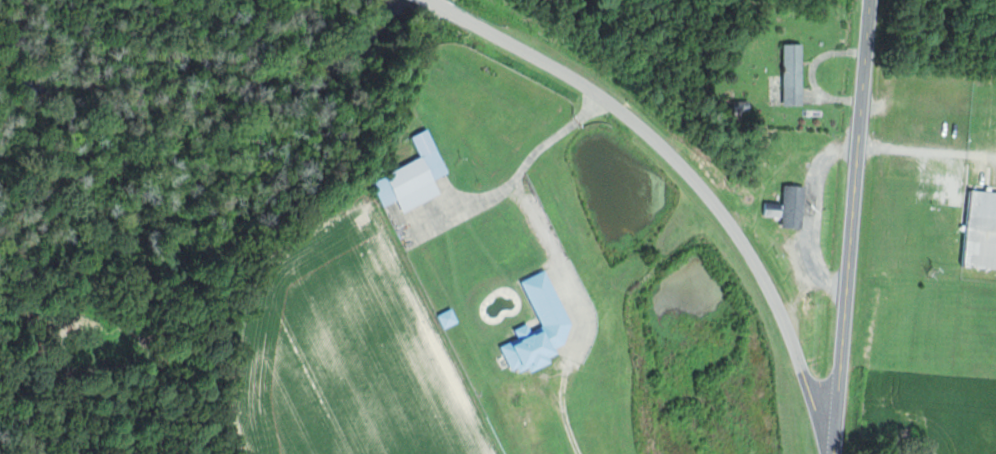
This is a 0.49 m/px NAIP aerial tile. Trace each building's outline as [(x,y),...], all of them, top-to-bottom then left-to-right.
[(804,44),(785,44),(786,105),(805,105),(804,44)] [(442,194),(436,179),(449,173),(439,151),(372,181),(384,207),(399,201),(404,212),(442,194)] [(806,187),(785,187),(785,228),(806,228),(806,187)] [(971,192),(966,269),(995,271),(995,193),(971,192)] [(571,325),(548,270),(523,280),(543,326),(539,328),(527,325),(520,328),(517,340),(502,346),(512,369),(524,372),(531,369),(534,370),(549,364),(551,356),(557,354),(559,347),(567,344),(571,325)]
